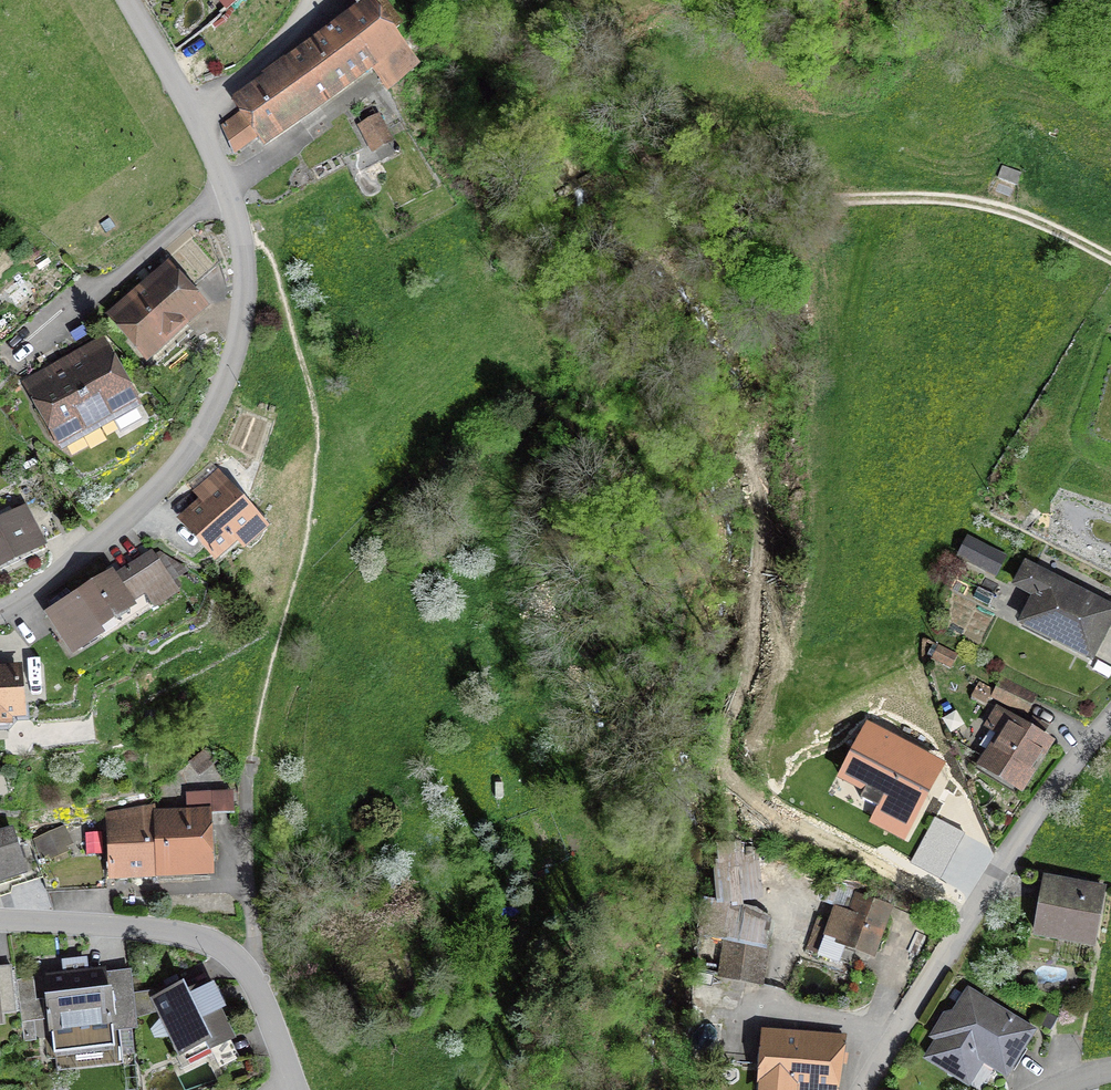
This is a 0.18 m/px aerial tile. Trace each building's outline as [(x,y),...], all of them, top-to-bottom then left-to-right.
[(388,34),(399,27),(380,0),(357,0),(364,9),(288,67),(283,61),(266,73),(270,80),(240,101),(245,109),(220,126),(233,151),(255,135),(259,140),(370,63),(388,89),(414,71),(388,34)] [(380,122),(365,130),(369,139),(384,131),(380,122)] [(113,315),(141,348),(159,333),(164,339),(200,308),(166,269),(113,315)] [(1,287),(25,314),(38,303),(14,275),(1,287)] [(68,365),(66,366),(97,422),(113,413),(115,403),(130,395),(102,346),(68,365)] [(82,430),(97,422),(66,366),(29,386),(57,436),(72,427),(82,430)] [(185,520),(214,553),(254,519),(225,485),(185,520)] [(60,534),(44,501),(0,523),(0,563),(60,534)] [(969,541),(961,556),(994,573),(1002,558),(969,541)] [(149,552),(54,612),(77,649),(101,633),(93,622),(126,600),(131,609),(145,600),(150,607),(174,592),(149,552)] [(1022,622),(1089,657),(1110,614),(1110,610),(1025,564),(1015,583),(1036,594),(1022,622)] [(17,713),(22,707),(19,673),(9,673),(9,669),(0,670),(0,714),(17,713)] [(994,696),(1024,711),(1031,697),(1002,682),(994,696)] [(984,765),(1019,787),(1046,742),(1038,738),(1044,729),(1031,721),(1026,729),(998,712),(987,728),(990,729),(980,746),(991,753),(984,765)] [(860,799),(907,824),(937,767),(869,731),(850,768),(871,779),(860,799)] [(216,761),(207,750),(190,763),(199,775),(216,761)] [(188,813),(154,814),(157,872),(208,869),(205,813),(232,812),(231,792),(187,794),(188,813)] [(115,874),(157,872),(154,814),(112,821),(115,874)] [(961,833),(936,820),(914,861),(939,874),(961,833)] [(108,879),(105,829),(31,840),(43,877),(45,883),(108,879)] [(43,877),(31,840),(16,845),(12,830),(0,834),(0,881),(23,874),(26,882),(43,877)] [(1044,880),(1035,933),(1093,943),(1102,889),(1044,880)] [(852,913),(838,908),(828,934),(872,951),(888,909),(858,898),(852,913)] [(712,993),(741,997),(743,980),(761,983),(767,941),(721,934),(718,950),(723,950),(720,976),(714,975),(712,993)] [(51,998),(48,998),(54,1054),(114,1047),(112,1031),(136,1028),(129,971),(87,974),(85,962),(64,964),(65,976),(49,978),(51,998)] [(18,981),(23,1022),(44,1020),(41,1000),(35,1001),(32,980),(18,981)] [(182,987),(156,1000),(181,1052),(205,1040),(209,1048),(230,1038),(216,1010),(222,1007),(212,986),(206,989),(205,986),(186,995),(182,987)] [(945,1032),(930,1057),(962,1077),(976,1053),(1006,1071),(1030,1031),(969,993),(957,1013),(948,1016),(943,1024),(945,1032)] [(761,1089),(794,1089),(794,1085),(837,1089),(845,1039),(766,1033),(761,1089)]
